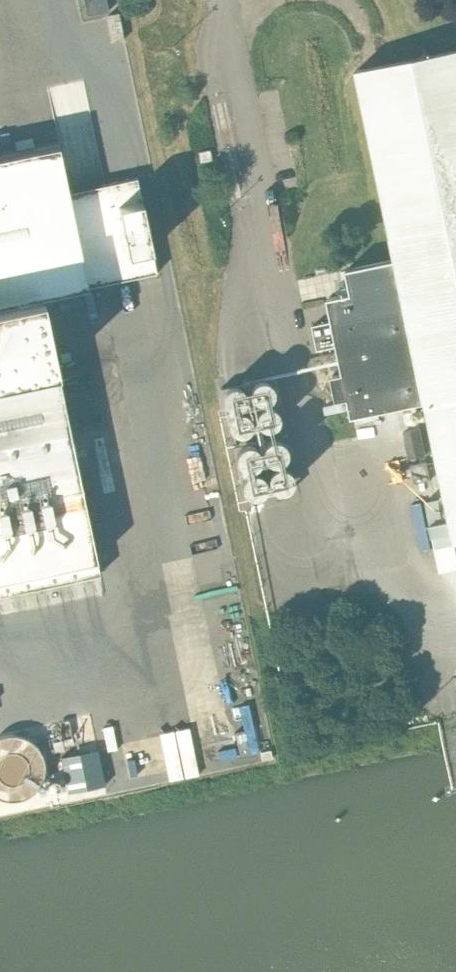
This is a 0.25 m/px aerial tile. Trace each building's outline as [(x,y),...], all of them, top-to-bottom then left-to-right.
[(107,0),(84,0),(87,14),(109,10),(107,0)] [(109,14),(113,41),(125,39),(120,12),(109,14)] [(357,69),(396,258),(350,268),(356,292),(330,298),(335,320),(313,325),(319,349),(339,345),(345,372),(333,374),(338,400),(350,398),(354,416),(427,401),(455,540),(455,48),(357,69)] [(100,574),(43,297),(158,272),(138,176),(106,183),(104,183),(70,190),(69,190),(68,190),(59,144),(0,156),(0,594),(100,574)] [(212,160),(210,149),(198,151),(200,162),(212,160)] [(275,395),(275,392),(275,389),(274,386),(272,383),(269,381),(265,380),(262,379),(259,380),(256,381),(254,383),(252,385),(250,388),(250,392),(250,395),(252,399),(254,401),(256,403),(259,404),(262,404),(265,404),(269,403),(272,401),(274,398),(275,395)] [(248,399),(248,397),(248,394),(247,391),(245,388),(242,386),(239,385),(235,384),(232,385),(230,386),(227,388),(225,390),(224,393),(223,397),(224,400),(225,403),(227,406),(230,407),(232,408),(235,409),(239,409),(242,407),(245,405),(247,402),(248,399)] [(281,420),(281,417),(281,414),(280,411),(278,408),(275,406),(271,404),(268,404),(265,404),(262,406),(260,407),(257,410),(256,413),(255,417),(256,420),(257,424),(260,426),(262,428),(265,429),(268,430),(271,429),(275,428),(278,426),(280,423),(281,420)] [(253,424),(253,422),(253,419),(251,416),(250,413),(247,411),(244,410),(240,409),(237,410),(235,411),(232,413),(230,415),(229,418),(228,422),(229,425),(230,428),(232,430),(235,432),(237,433),(240,434),(244,433),(247,432),(250,430),(251,427),(253,424)] [(404,432),(409,459),(426,456),(420,429),(404,432)] [(287,453),(287,451),(287,448),(286,445),(284,442),(281,440),(278,439),(274,438),(271,439),(269,440),(266,442),(264,444),(263,447),(262,451),(263,454),(264,457),(266,460),(269,461),(271,462),(274,463),(278,463),(281,461),(284,459),(286,456),(287,453)] [(261,458),(262,455),(261,452),(260,448),(258,445),(255,443),(251,441),(248,441),(244,442),(241,443),(239,445),(236,448),(235,451),(234,455),(235,459),(236,462),(239,465),(241,467),(244,468),(248,469),(251,468),(255,467),(258,464),(260,461),(261,458)] [(427,462),(412,465),(416,483),(431,480),(427,462)] [(295,481),(295,478),(295,475),(293,472),(291,469),(288,466),(285,465),(281,465),(278,465),(275,466),(273,468),(270,471),(269,474),(268,478),(269,482),(270,485),(273,488),(275,489),(278,491),(281,491),(285,491),(288,489),(291,487),(293,484),(295,481)] [(267,486),(267,483),(267,480),(266,477),(264,474),(261,472),(257,471),(254,471),(251,471),(248,472),(246,474),(244,476),(242,480),(242,483),(242,487),(244,490),(246,492),(248,494),(251,495),(254,496),(257,495),(261,494),(264,492),(266,489),(267,486)] [(427,500),(436,548),(455,544),(455,543),(446,497),(427,500)] [(0,736),(0,797),(15,797),(15,809),(27,809),(27,792),(54,792),(53,735),(0,736)] [(105,785),(98,750),(62,758),(69,792),(105,785)]
